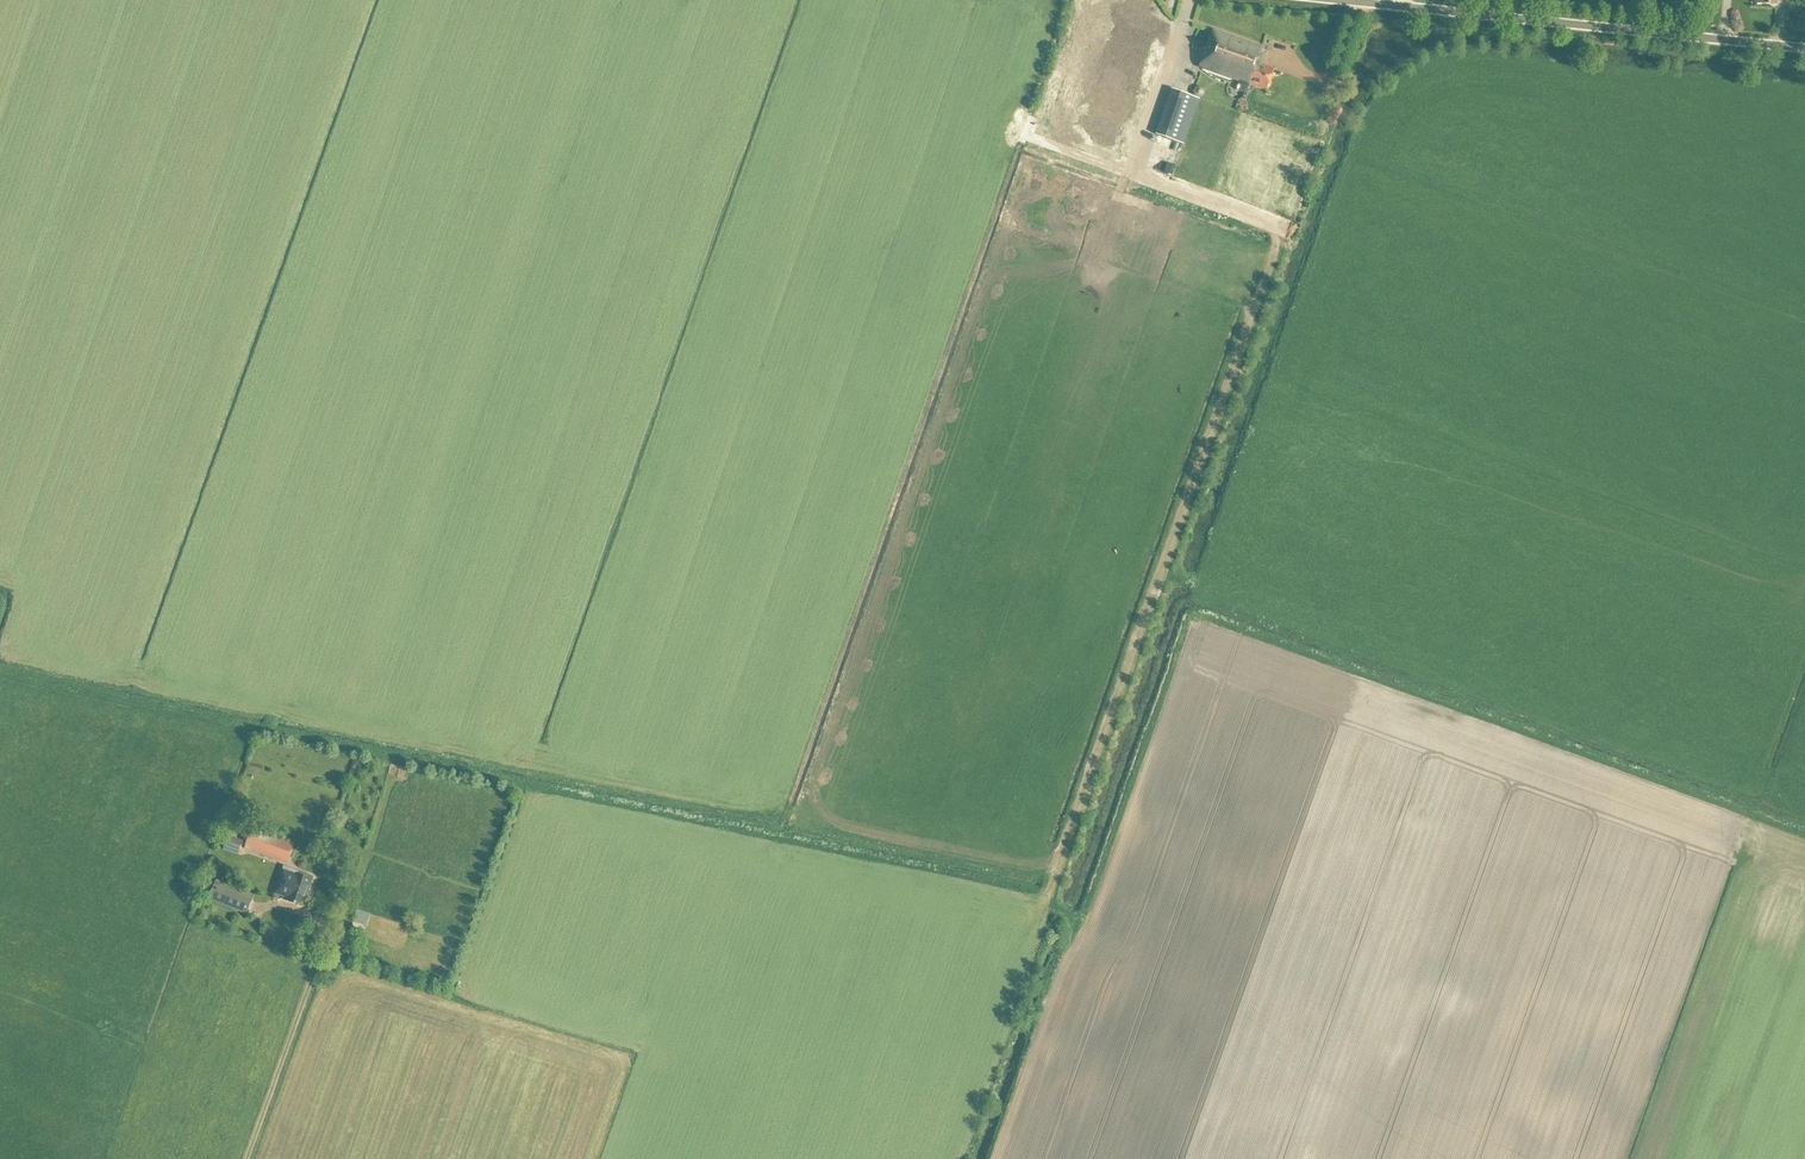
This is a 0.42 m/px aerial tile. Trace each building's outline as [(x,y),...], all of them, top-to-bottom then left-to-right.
[(1084,142),(1130,156),(1168,35),(1121,20),(1084,142)] [(1213,30),(1200,66),(1210,70),(1209,70),(1239,81),(1236,90),(1246,94),(1249,84),(1256,87),(1256,86),(1267,90),(1273,70),(1259,65),(1259,64),(1256,63),(1262,47),(1213,30)] [(1171,89),(1157,135),(1186,144),(1200,98),(1171,89)] [(392,764),(390,774),(409,776),(411,767),(392,764)] [(286,864),(294,844),(253,829),(245,849),(286,864)] [(239,854),(243,842),(229,837),(225,849),(239,854)] [(312,881),(298,876),(300,871),(285,866),(275,894),(285,898),(285,900),(304,906),(312,881)] [(252,892),(224,882),(218,880),(210,900),(247,915),(254,896),(251,895),(252,892)]
